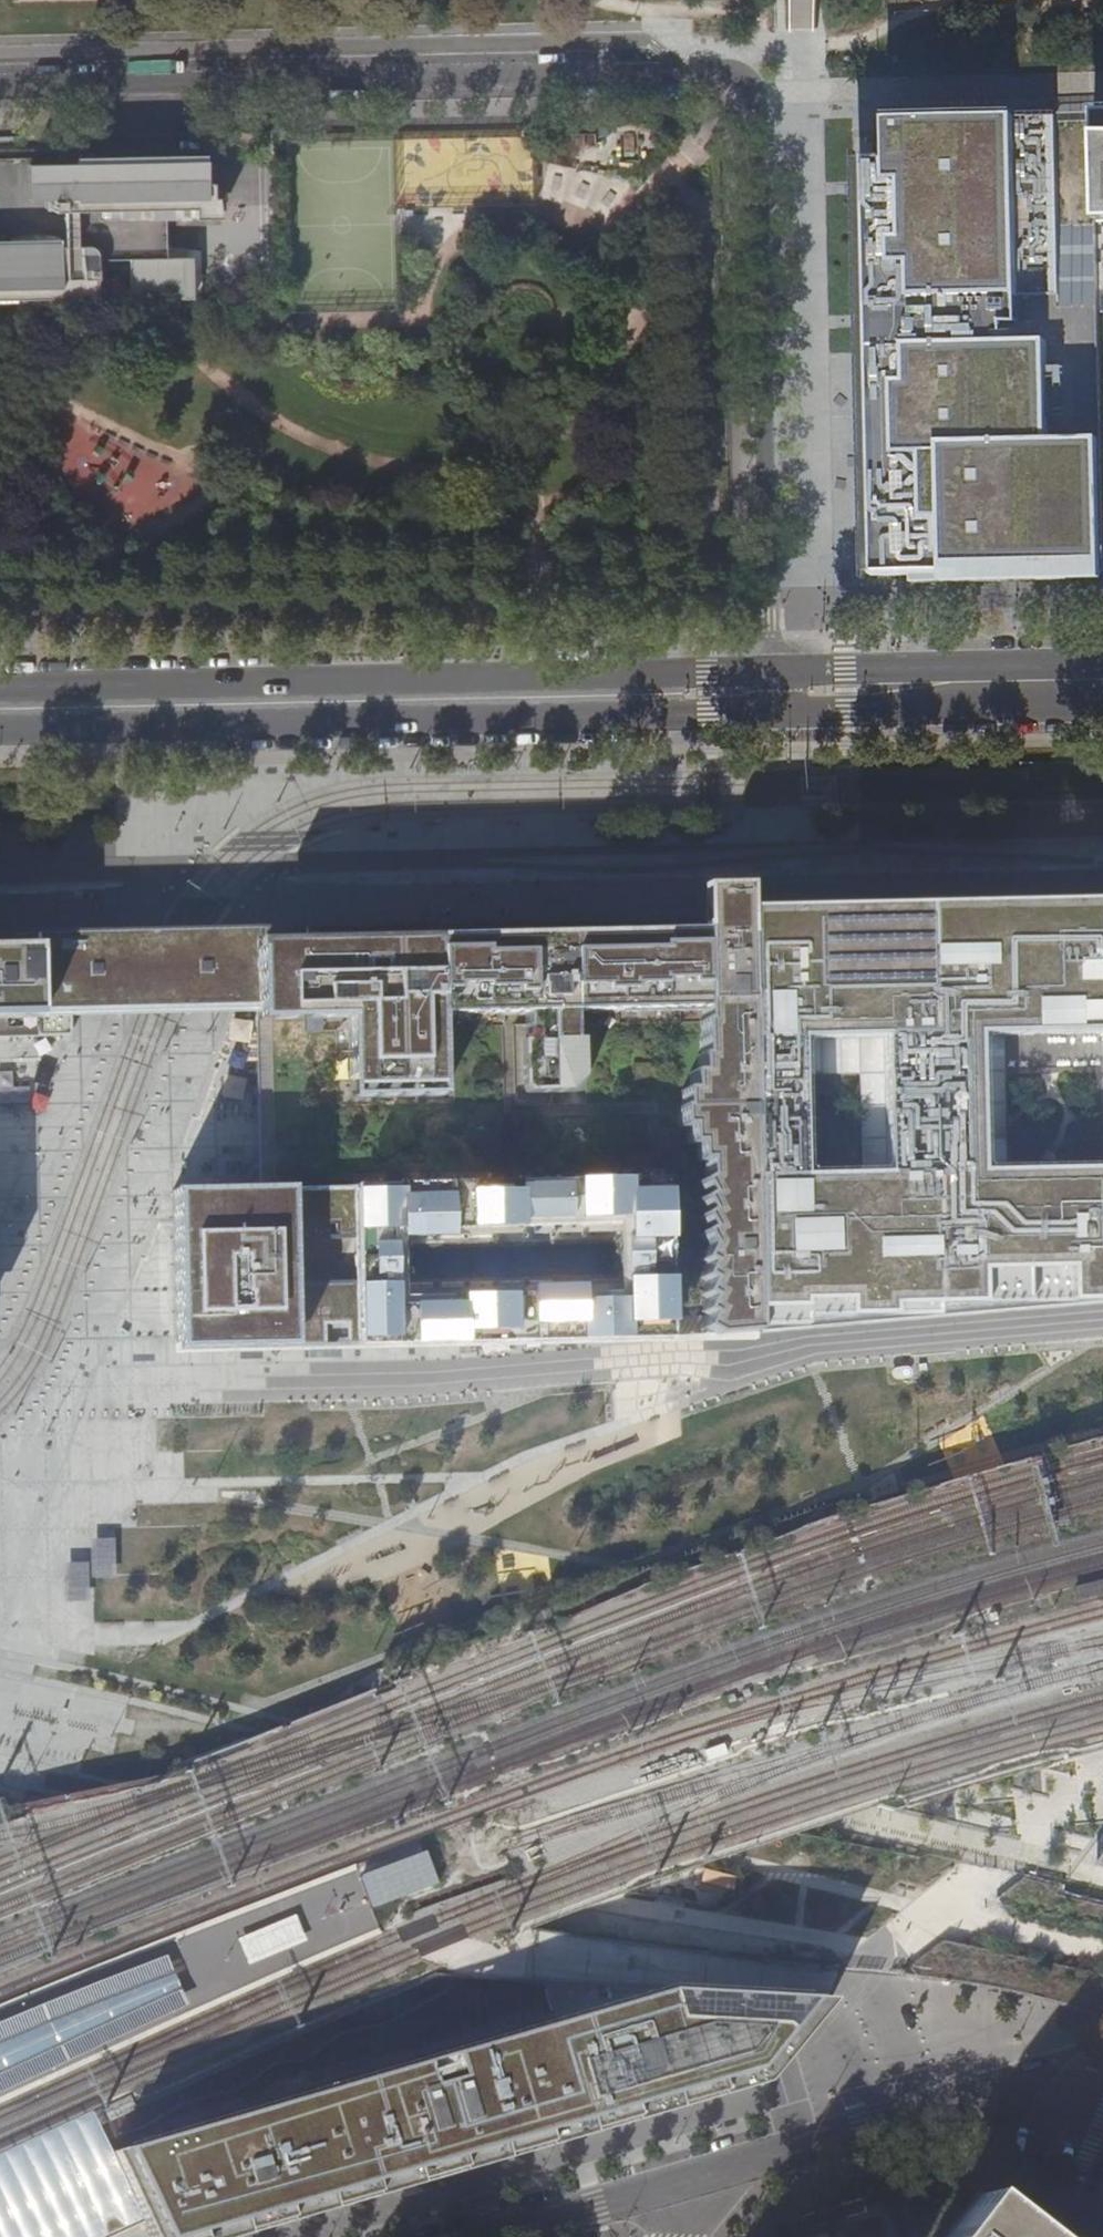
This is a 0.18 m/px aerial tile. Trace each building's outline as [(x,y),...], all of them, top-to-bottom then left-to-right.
[(865,156),(872,424),(876,573),(989,571),(1102,569),(1102,520),(1096,223),(1060,225),(1056,113),(886,117),(887,156),(865,156)] [(1095,114),(1096,223),(1102,223),(1102,114),(1095,114)] [(259,155),(227,156),(229,198),(260,197),(259,155)] [(27,238),(19,239),(9,242),(3,244),(0,244),(0,296),(29,302),(183,299),(191,299),(190,254),(158,250),(157,222),(212,220),(208,200),(204,200),(204,185),(196,185),(196,158),(88,160),(86,160),(81,160),(77,161),(74,162),(71,166),(20,167),(21,202),(39,202),(40,215),(57,214),(59,250),(53,250),(53,241),(46,240),(38,239),(27,238)] [(52,412),(48,406),(41,403),(35,405),(32,408),(30,410),(30,417),(34,423),(40,426),(47,424),(51,419),(52,412)] [(0,935),(0,1037),(66,1035),(65,1011),(113,1010),(146,1009),(166,1009),(203,1008),(250,1007),(254,1188),(166,1190),(167,1237),(170,1334),(170,1348),(748,1329),(1102,1299),(1102,910),(228,930),(200,930),(178,931),(164,931),(141,932),(118,932),(0,935)] [(1102,1592),(1102,1581),(1073,1589),(1076,1599),(1102,1592)] [(1085,1833),(1102,1850),(1102,1810),(1085,1833)] [(150,2236),(239,2236),(245,2235),(244,2230),(256,2227),(257,2232),(375,2197),(372,2189),(413,2177),(415,2185),(418,2185),(415,2176),(421,2175),(423,2177),(426,2178),(431,2179),(435,2179),(439,2176),(442,2172),(442,2170),(442,2168),(456,2165),(458,2173),(633,2122),(631,2117),(643,2113),(645,2118),(658,2114),(763,2084),(831,2000),(542,1984),(551,2015),(231,2108),(234,2117),(110,2153),(130,2194),(142,2221),(150,2236)] [(0,2155),(0,2236),(109,2236),(142,2221),(130,2194),(110,2153),(98,2126),(92,2112),(0,2155)] [(975,2193),(942,2236),(1032,2236),(975,2193)]
